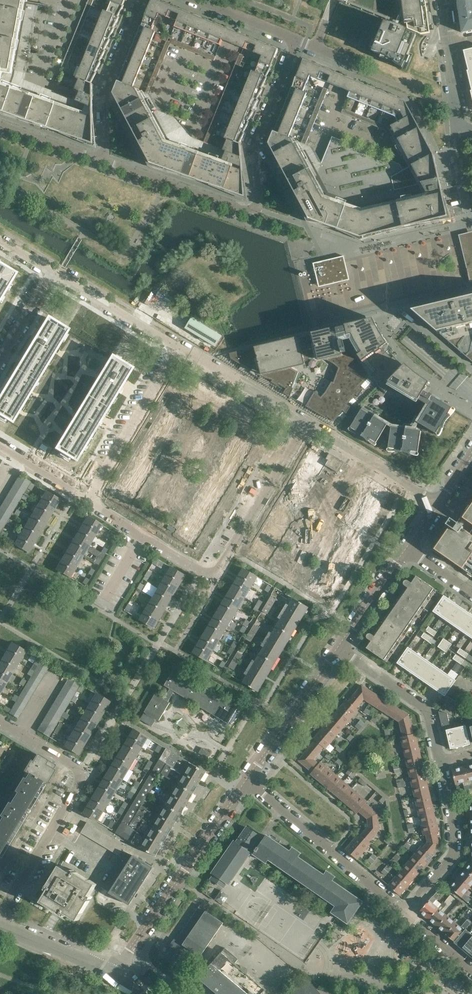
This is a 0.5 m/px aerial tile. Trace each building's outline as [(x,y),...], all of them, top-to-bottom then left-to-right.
[(47,129),(47,128),(60,133),(96,149),(93,118),(93,98),(80,93),(76,101),(73,99),(68,110),(6,88),(22,0),(0,0),(0,114),(47,129)] [(25,0),(22,0),(6,88),(68,110),(73,99),(76,101),(80,93),(75,91),(72,99),(68,97),(25,80),(39,4),(31,2),(25,1),(25,0)] [(107,12),(118,16),(124,5),(123,5),(125,0),(112,0),(107,12)] [(141,26),(152,30),(159,14),(153,0),(151,0),(148,7),(149,7),(146,14),(145,14),(141,26)] [(165,3),(157,0),(153,0),(159,14),(176,21),(177,21),(182,10),(165,3)] [(421,34),(431,38),(434,30),(430,0),(329,0),(322,18),(326,20),(331,22),(340,1),(388,21),(388,22),(385,21),(379,34),(376,33),(369,49),(373,50),(372,52),(381,54),(380,58),(394,62),(394,63),(402,68),(401,69),(406,71),(413,54),(409,52),(416,35),(415,34),(415,33),(418,33),(421,34)] [(457,1),(458,10),(462,33),(471,30),(471,0),(465,0),(457,1)] [(182,10),(177,21),(176,21),(174,27),(186,31),(193,14),(182,10)] [(99,22),(114,27),(119,17),(118,16),(107,12),(104,11),(99,22)] [(193,14),(186,31),(197,36),(204,19),(193,14)] [(215,23),(204,19),(197,36),(208,41),(215,23)] [(99,22),(95,33),(109,39),(115,28),(114,28),(114,27),(99,22)] [(215,23),(208,41),(220,45),(222,40),(227,28),(215,23)] [(136,37),(151,43),(155,32),(152,30),(141,26),(140,25),(136,37)] [(248,37),(237,32),(232,30),(227,28),(222,40),(227,42),(243,48),(248,37)] [(95,33),(90,44),(105,50),(110,39),(109,39),(95,33)] [(132,48),(146,54),(151,43),(136,37),(135,36),(132,48)] [(248,37),(243,48),(262,56),(278,49),(248,37)] [(105,50),(90,44),(86,55),(100,61),(106,50),(105,50)] [(142,65),(146,54),(132,48),(131,48),(127,59),(142,65)] [(160,57),(164,59),(168,50),(163,48),(160,57)] [(272,66),(271,65),(278,49),(262,56),(255,72),(266,77),(272,66)] [(206,52),(204,57),(214,61),(215,56),(206,52)] [(100,61),(86,55),(81,66),(96,72),(101,61),(100,61)] [(137,76),(142,65),(127,59),(126,59),(123,70),(137,76)] [(303,92),(308,80),(310,76),(303,59),(299,68),(300,68),(297,76),(296,75),(292,87),(303,92)] [(333,71),(303,59),(310,76),(328,83),(333,71)] [(81,66),(76,78),(79,79),(92,85),(92,84),(91,83),(96,73),(96,72),(81,66)] [(133,87),(137,76),(123,70),(122,70),(118,81),(133,87)] [(262,88),(267,77),(266,77),(255,72),(252,71),(247,82),(262,88)] [(333,71),(328,83),(345,90),(350,92),(354,80),(350,78),(333,71)] [(63,75),(59,73),(55,82),(59,84),(63,75)] [(80,93),(93,98),(92,85),(79,79),(74,91),(75,91),(80,93)] [(350,92),(347,97),(359,102),(366,85),(354,80),(350,92)] [(133,87),(118,81),(117,81),(112,93),(139,143),(149,167),(196,181),(196,180),(209,185),(248,202),(243,171),(242,171),(241,158),(223,150),(208,144),(203,142),(198,155),(165,144),(135,88),(133,87)] [(247,82),(243,93),(257,99),(263,88),(262,88),(247,82)] [(377,90),(366,85),(359,102),(370,107),(377,90)] [(291,87),(288,98),(302,104),(307,93),(292,87),(291,87)] [(203,142),(193,138),(190,133),(176,118),(159,111),(151,94),(150,94),(149,95),(145,93),(145,92),(144,92),(135,88),(165,144),(198,155),(203,142)] [(388,94),(377,90),(370,107),(382,111),(388,94)] [(257,99),(243,93),(238,104),(253,110),(258,99),(257,99)] [(388,94),(382,111),(393,116),(399,99),(397,98),(388,94)] [(287,98),(283,109),(298,115),(302,104),(288,98),(287,98)] [(405,101),(399,99),(393,116),(395,116),(398,122),(412,115),(405,101)] [(238,104),(234,115),(248,121),(254,111),(253,110),(238,104)] [(109,132),(110,155),(132,162),(138,159),(110,107),(108,109),(109,126),(113,126),(113,131),(109,132)] [(352,112),(343,108),(341,113),(351,116),(352,112)] [(282,109),(279,121),(293,126),(298,115),(282,109)] [(248,121),(234,115),(229,126),(244,132),(249,122),(248,121)] [(294,193),(307,222),(337,229),(361,237),(389,231),(404,228),(452,220),(443,193),(442,194),(434,155),(412,115),(398,122),(391,126),(412,166),(408,168),(332,137),(316,177),(312,179),(290,138),(289,138),(274,132),(273,131),(268,143),(294,192),(294,193)] [(289,138),(293,126),(279,121),(278,120),(274,132),(289,138)] [(244,132),(229,126),(225,138),(239,143),(245,133),(244,132)] [(0,131),(0,132),(12,138),(135,181),(137,177),(136,177),(135,180),(72,158),(12,137),(0,131)] [(240,144),(239,143),(225,138),(224,139),(227,140),(223,150),(241,158),(240,144)] [(261,181),(263,208),(287,217),(294,213),(265,159),(259,162),(260,171),(266,171),(266,181),(261,181)] [(22,175),(22,176),(27,177),(31,175),(40,181),(47,167),(53,171),(56,165),(61,165),(65,161),(64,161),(61,164),(55,164),(52,169),(46,164),(39,179),(32,173),(26,176),(22,175)] [(24,179),(19,178),(19,179),(35,184),(44,194),(53,178),(58,184),(64,172),(74,164),(73,164),(69,166),(62,171),(58,181),(52,176),(43,191),(36,183),(24,179)] [(16,188),(16,187),(15,188),(95,236),(96,236),(103,224),(131,240),(131,239),(103,222),(95,235),(16,188)] [(296,263),(311,327),(316,325),(318,331),(318,332),(326,330),(326,329),(325,323),(379,310),(383,328),(398,340),(403,333),(410,326),(401,318),(398,306),(450,293),(451,301),(462,298),(460,291),(471,288),(471,230),(470,221),(406,236),(404,228),(389,231),(391,240),(363,247),(361,237),(337,229),(330,249),(332,254),(296,263)] [(15,274),(0,265),(0,299),(15,274)] [(412,310),(437,332),(438,332),(471,362),(471,296),(462,298),(451,301),(412,310)] [(11,423),(67,330),(46,317),(38,330),(39,331),(35,337),(34,337),(11,376),(14,377),(0,399),(0,416),(11,423)] [(293,337),(228,353),(230,361),(337,426),(379,385),(383,384),(415,403),(426,383),(423,381),(410,371),(404,366),(396,358),(395,356),(392,353),(388,347),(382,339),(378,332),(373,322),(371,318),(326,329),(318,331),(293,337)] [(62,436),(54,449),(75,461),(117,391),(116,391),(119,386),(119,387),(130,368),(110,356),(75,414),(77,416),(64,438),(62,436)] [(452,408),(426,393),(421,401),(429,406),(419,423),(437,434),(441,427),(443,428),(444,424),(445,421),(447,419),(450,417),(448,415),(452,408)] [(158,416),(116,487),(137,499),(144,486),(142,485),(155,463),(158,464),(193,406),(172,394),(161,412),(162,413),(159,417),(158,416)] [(361,409),(350,427),(357,431),(356,434),(358,434),(368,440),(370,439),(376,443),(387,425),(361,409)] [(391,427),(388,448),(396,449),(396,452),(398,451),(400,451),(403,451),(406,452),(409,453),(410,451),(418,452),(421,431),(391,427)] [(236,432),(180,525),(201,538),(208,525),(206,523),(219,501),(222,503),(245,464),(244,464),(248,457),(249,457),(257,444),(236,432)] [(310,450),(254,543),(273,555),(281,541),(279,539),(316,477),(360,504),(314,580),(333,591),(389,498),(370,487),(369,488),(362,484),(363,482),(310,450)] [(19,475),(15,481),(26,488),(29,483),(30,482),(19,475)] [(15,481),(11,488),(22,494),(23,493),(26,488),(15,481)] [(11,488),(8,494),(19,501),(20,499),(22,494),(11,488)] [(45,491),(39,502),(53,511),(59,500),(45,491)] [(8,494),(4,500),(15,507),(19,501),(8,494)] [(4,500),(3,503),(14,509),(14,508),(15,507),(4,500)] [(39,502),(33,513),(46,521),(53,511),(39,502)] [(3,503),(0,507),(0,510),(10,515),(11,514),(14,509),(3,503)] [(434,549),(471,575),(471,504),(470,507),(471,507),(465,517),(464,516),(462,518),(464,518),(460,524),(451,518),(446,525),(450,527),(448,529),(450,530),(447,533),(446,532),(445,535),(446,535),(441,542),(440,541),(438,543),(440,544),(437,547),(436,547),(434,549)] [(6,522),(7,521),(10,515),(0,510),(0,519),(6,522)] [(33,513),(26,523),(40,532),(46,521),(33,513)] [(87,516),(80,527),(94,535),(101,525),(87,516)] [(26,523),(20,534),(34,542),(40,532),(26,523)] [(80,527),(74,537),(88,546),(94,535),(80,527)] [(20,534),(14,544),(28,552),(34,542),(20,534)] [(74,537),(67,548),(82,557),(88,546),(74,537)] [(97,556),(100,552),(91,545),(87,550),(97,556)] [(67,548),(61,559),(75,567),(82,557),(67,548)] [(61,559),(55,569),(69,577),(75,567),(61,559)] [(171,567),(165,578),(179,586),(185,576),(171,567)] [(243,568),(237,579),(251,588),(257,577),(243,568)] [(366,635),(366,637),(367,638),(368,639),(371,641),(366,648),(384,660),(390,651),(396,655),(403,646),(397,642),(403,633),(409,624),(415,615),(421,607),(427,611),(434,602),(428,597),(434,588),(416,576),(413,581),(411,583),(408,580),(407,580),(405,580),(404,581),(366,635)] [(165,578),(158,588),(173,597),(179,586),(165,578)] [(237,579),(230,590),(244,598),(251,588),(237,579)] [(158,588),(152,599),(166,607),(173,597),(158,588)] [(230,590),(224,600),(238,609),(244,598),(230,590)] [(444,595),(433,611),(440,616),(451,600),(444,595)] [(291,597),(283,611),(274,625),(292,636),(309,608),(293,598),(293,599),(291,597)] [(152,599),(146,609),(160,618),(166,607),(152,599)] [(224,600),(218,610),(232,619),(238,609),(224,600)] [(451,600),(440,616),(449,622),(460,606),(451,600)] [(128,603),(124,610),(128,613),(132,606),(128,603)] [(460,606),(449,622),(456,628),(468,612),(460,606)] [(146,609),(139,620),(154,628),(160,618),(146,609)] [(218,610),(211,621),(225,630),(232,619),(218,610)] [(456,628),(464,633),(471,622),(471,615),(468,612),(456,628)] [(211,621),(205,631),(219,640),(225,630),(211,621)] [(242,625),(241,625),(238,631),(243,634),(246,628),(242,625)] [(274,625),(266,638),(257,653),(275,664),(292,636),(274,625)] [(205,631),(199,642),(213,650),(219,640),(205,631)] [(238,643),(234,641),(230,647),(234,650),(238,643)] [(11,642),(4,653),(18,662),(25,651),(11,642)] [(199,642),(192,652),(206,661),(213,650),(199,642)] [(408,647),(397,663),(405,668),(416,652),(408,647)] [(416,652),(405,668),(413,674),(424,658),(416,652)] [(0,660),(0,665),(12,672),(18,662),(4,653),(0,660)] [(257,653),(249,667),(240,681),(242,682),(242,683),(258,692),(275,664),(257,653)] [(424,658),(413,674),(421,679),(432,663),(424,658)] [(37,666),(41,669),(45,671),(49,665),(41,660),(37,666)] [(432,663),(421,679),(429,685),(440,669),(432,663)] [(155,694),(144,712),(147,715),(154,719),(159,721),(170,703),(168,701),(174,691),(228,724),(238,707),(184,674),(187,670),(177,664),(164,685),(170,689),(164,699),(155,694)] [(6,682),(12,672),(0,665),(0,679),(6,682)] [(34,671),(33,673),(37,676),(41,678),(45,671),(41,669),(37,666),(34,671)] [(440,669),(429,685),(437,691),(448,675),(440,669)] [(31,676),(29,679),(37,684),(41,678),(33,673),(31,676)] [(448,675),(437,691),(445,696),(456,680),(448,675)] [(69,677),(65,683),(76,690),(77,689),(80,684),(69,677)] [(37,684),(29,679),(25,685),(34,690),(37,684)] [(65,683),(61,690),(72,696),(73,695),(76,690),(65,683)] [(362,685),(356,693),(364,700),(399,722),(409,714),(362,685)] [(24,688),(20,694),(28,700),(32,693),(24,688)] [(61,690),(58,695),(69,702),(70,700),(72,696),(61,690)] [(95,693),(89,704),(103,712),(109,701),(95,693)] [(356,693),(349,701),(357,708),(364,700),(356,693)] [(18,697),(16,700),(25,706),(28,700),(20,694),(18,697)] [(58,695),(54,702),(65,709),(69,702),(58,695)] [(15,702),(12,707),(21,712),(25,706),(16,700),(15,702)] [(346,701),(340,708),(351,718),(358,710),(357,708),(349,701),(348,702),(346,701)] [(65,709),(54,702),(52,705),(63,711),(64,711),(65,709)] [(444,703),(438,711),(443,731),(446,730),(450,729),(444,703)] [(89,704),(83,714),(97,722),(103,712),(89,704)] [(52,705),(48,711),(60,718),(61,715),(63,711),(52,705)] [(11,709),(9,713),(17,718),(21,712),(12,707),(11,709)] [(340,708),(331,719),(342,729),(351,718),(340,708)] [(48,711),(44,717),(56,724),(60,718),(48,711)] [(83,714),(77,725),(90,733),(97,722),(83,714)] [(409,714),(399,722),(402,736),(408,735),(413,733),(409,714)] [(44,717),(41,724),(52,730),(56,724),(44,717)] [(331,719),(322,730),(333,739),(342,729),(331,719)] [(41,724),(37,730),(48,736),(52,730),(41,724)] [(77,725),(70,735),(84,743),(90,733),(77,725)] [(466,725),(456,727),(460,747),(470,744),(466,725)] [(446,730),(450,749),(460,747),(456,727),(450,729),(446,730)] [(134,728),(128,739),(142,748),(148,737),(134,728)] [(315,740),(324,747),(325,749),(333,739),(322,730),(315,738),(316,740),(315,740)] [(408,735),(402,736),(400,737),(405,758),(419,755),(414,733),(413,733),(408,735)] [(70,735),(64,746),(78,754),(84,743),(70,735)] [(128,739),(121,750),(136,758),(142,748),(128,739)] [(315,740),(306,752),(299,760),(312,771),(318,764),(314,760),(315,760),(314,759),(324,747),(315,740)] [(166,748),(160,759),(167,763),(168,762),(173,753),(166,748)] [(202,748),(199,753),(207,758),(210,753),(202,748)] [(121,750),(115,760),(129,769),(136,758),(121,750)] [(168,762),(167,763),(199,783),(205,772),(173,753),(168,762)] [(30,761),(28,764),(23,771),(25,773),(44,784),(53,770),(51,769),(53,765),(46,760),(36,754),(31,762),(30,761)] [(419,755),(405,758),(408,770),(422,767),(419,755)] [(154,769),(161,773),(167,763),(160,759),(154,769)] [(115,760),(109,771),(123,779),(129,769),(115,760)] [(318,764),(312,771),(310,773),(326,786),(336,775),(320,762),(318,764)] [(161,773),(177,783),(193,793),(199,783),(167,763),(161,773)] [(463,767),(468,789),(471,788),(471,785),(471,781),(471,780),(471,765),(463,767)] [(422,767),(408,770),(411,784),(426,781),(422,767)] [(455,784),(456,784),(458,783),(459,784),(463,783),(464,790),(468,789),(463,767),(451,770),(455,784)] [(161,773),(154,769),(147,780),(155,784),(161,773)] [(109,771),(102,781),(117,790),(123,779),(109,771)] [(25,773),(11,797),(30,808),(44,784),(25,773)] [(336,775),(326,786),(334,793),(343,782),(336,775)] [(147,780),(141,790),(148,795),(155,784),(147,780)] [(102,781),(96,792),(110,800),(117,790),(102,781)] [(426,781),(411,784),(415,798),(429,795),(426,781)] [(343,782),(334,793),(341,800),(351,788),(343,782)] [(193,793),(177,783),(170,794),(187,803),(193,793)] [(376,790),(368,784),(366,786),(374,793),(376,790)] [(351,788),(341,800),(357,813),(359,811),(365,803),(367,802),(351,788)] [(142,805),(148,795),(141,790),(135,801),(142,805)] [(96,792),(90,802),(104,811),(110,800),(96,792)] [(187,803),(170,794),(164,804),(180,814),(187,803)] [(429,795),(415,798),(418,811),(432,807),(429,795)] [(0,814),(0,824),(15,833),(30,808),(11,797),(0,814)] [(142,805),(135,801),(128,811),(136,816),(142,805)] [(90,802),(83,813),(98,821),(104,811),(90,802)] [(365,803),(359,811),(367,819),(368,822),(378,821),(377,814),(365,803)] [(180,814),(164,804),(158,815),(174,824),(180,814)] [(432,807),(418,811),(421,823),(435,820),(432,807)] [(136,816),(128,811),(122,821),(130,826),(136,816)] [(174,824),(158,815),(151,825),(168,835),(174,824)] [(108,827),(112,830),(116,823),(113,820),(108,827)] [(435,820),(421,823),(424,835),(426,834),(428,842),(439,844),(436,832),(438,832),(435,820)] [(130,826),(122,821),(116,832),(123,836),(131,841),(137,831),(130,826)] [(368,826),(361,835),(369,842),(379,830),(378,821),(368,822),(368,826)] [(87,822),(80,832),(120,856),(123,849),(126,845),(87,822)] [(0,857),(15,833),(0,824),(0,857)] [(168,835),(151,825),(145,835),(162,845),(168,835)] [(215,874),(211,878),(212,879),(224,887),(227,882),(229,883),(251,851),(249,850),(250,848),(255,852),(254,854),(260,858),(266,862),(267,860),(269,862),(331,905),(335,908),(332,912),(337,916),(347,922),(362,901),(332,880),(334,877),(326,871),(324,875),(297,857),(300,853),(292,847),(290,851),(268,836),(267,835),(263,840),(258,836),(259,836),(259,835),(247,827),(236,843),(234,841),(213,872),(215,874)] [(359,833),(352,841),(364,851),(370,843),(369,842),(361,835),(359,833)] [(139,846),(155,856),(161,845),(145,835),(139,846)] [(352,841),(345,849),(357,859),(364,851),(352,841)] [(421,846),(414,855),(425,865),(433,856),(431,854),(439,844),(428,842),(423,848),(421,846)] [(109,892),(110,892),(129,904),(153,867),(133,855),(123,849),(120,856),(121,857),(102,888),(109,892)] [(414,855),(404,866),(416,876),(425,865),(414,855)] [(50,888),(42,901),(49,906),(51,903),(63,911),(62,914),(63,915),(65,912),(79,920),(83,913),(80,912),(88,899),(91,900),(92,899),(89,897),(97,884),(90,879),(89,882),(76,874),(78,871),(76,870),(74,873),(61,865),(57,872),(59,874),(51,887),(49,885),(48,887),(50,888)] [(404,866),(396,876),(407,886),(416,876),(404,866)] [(458,879),(469,888),(471,885),(471,876),(465,870),(458,879)] [(396,876),(388,885),(399,895),(407,886),(396,876)] [(458,879),(450,887),(461,897),(468,902),(470,899),(464,894),(469,888),(458,879)] [(227,896),(221,891),(214,900),(221,905),(227,896)] [(428,919),(440,905),(441,904),(436,899),(433,896),(429,900),(419,911),(428,919)] [(166,955),(173,959),(179,951),(200,966),(205,958),(202,955),(224,923),(206,911),(207,909),(200,905),(176,940),(174,938),(170,945),(172,946),(166,955)] [(433,913),(428,919),(437,926),(442,921),(447,915),(441,910),(443,908),(440,905),(433,913)] [(442,921),(437,926),(446,933),(450,928),(456,922),(447,915),(442,921)] [(455,942),(465,929),(470,923),(467,919),(461,926),(456,922),(450,928),(446,933),(445,934),(455,942)] [(465,929),(455,942),(462,948),(471,936),(471,929),(469,932),(465,929)] [(462,948),(469,954),(471,951),(471,936),(462,948)] [(225,948),(199,978),(218,993),(262,993),(266,989),(235,963),(238,959),(225,948)] [(294,993),(320,993),(305,981),(294,993)]
